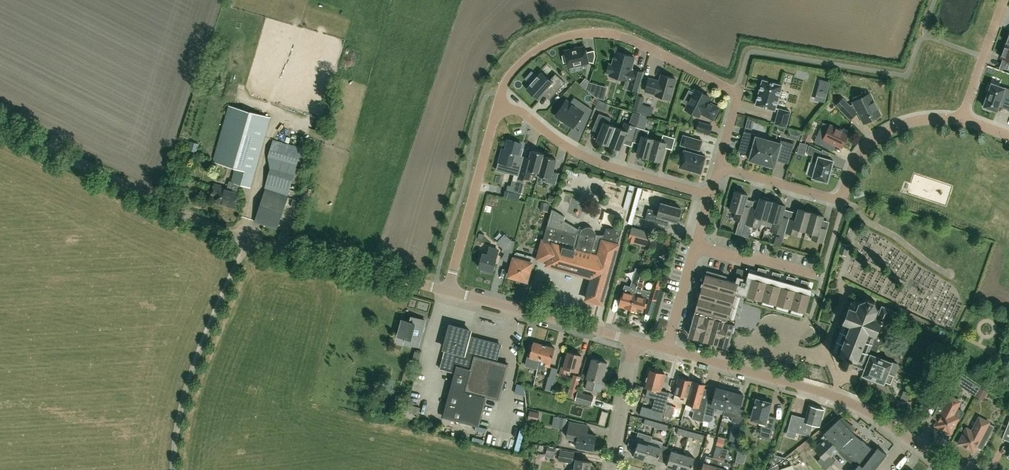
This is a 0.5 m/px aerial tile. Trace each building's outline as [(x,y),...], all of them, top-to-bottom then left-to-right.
[(585,46),(564,51),(565,55),(562,55),(564,63),(567,62),(568,66),(588,61),(588,62),(594,63),(595,55),(594,50),(586,52),(585,46)] [(634,57),(616,52),(616,53),(613,65),(611,65),(609,73),(611,73),(610,74),(610,75),(628,80),(628,79),(631,80),(629,88),(637,91),(643,71),(634,69),(634,71),(629,70),(633,57),(634,57)] [(526,89),(537,99),(544,91),(546,93),(550,89),(554,93),(567,79),(558,71),(551,79),(542,71),(526,89)] [(660,81),(649,78),(645,90),(656,94),(656,95),(670,99),(676,78),(662,74),(660,81)] [(782,85),(763,80),(756,105),(775,110),(782,85)] [(1004,89),(992,84),(991,86),(989,85),(987,92),(989,92),(984,106),(985,107),(985,109),(990,111),(991,109),(996,110),(1000,100),(1008,103),(1008,90),(1004,88),(1004,89)] [(696,89),(686,109),(698,116),(700,113),(713,119),(719,108),(709,102),(708,104),(705,103),(709,96),(696,89)] [(858,111),(864,123),(880,115),(869,93),(853,102),(854,103),(849,105),(842,98),(836,105),(850,119),(856,113),(855,112),(858,111)] [(590,126),(596,111),(591,108),(587,114),(570,103),(560,118),(577,130),(583,121),(590,126)] [(229,105),(213,162),(236,168),(232,182),(251,187),(271,117),(229,105)] [(790,112),(779,109),(775,124),(786,127),(790,112)] [(609,145),(615,126),(608,124),(611,117),(599,113),(594,124),(602,127),(597,140),(609,145)] [(634,138),(636,127),(625,122),(622,129),(615,126),(609,145),(621,149),(623,142),(624,142),(626,141),(627,139),(633,141),(634,138)] [(712,126),(699,122),(697,129),(710,133),(712,126)] [(848,134),(830,125),(827,132),(825,132),(823,133),(821,136),(818,135),(814,142),(828,148),(830,143),(834,145),(836,144),(842,147),(848,134)] [(649,157),(654,139),(647,137),(649,130),(636,127),(634,138),(641,140),(637,154),(649,157)] [(809,142),(814,132),(806,129),(802,139),(809,142)] [(757,162),(762,163),(769,140),(757,137),(757,135),(744,131),(740,144),(749,147),(749,148),(752,149),(749,159),(751,160),(750,162),(757,164),(757,162)] [(661,141),(654,139),(649,157),(661,161),(665,147),(672,149),(675,138),(663,134),(661,141)] [(698,173),(699,171),(701,172),(706,156),(691,152),(693,148),(700,150),(703,140),(683,135),(681,144),(686,146),(685,150),(684,150),(680,166),(693,170),(693,172),(698,173)] [(273,139),(268,157),(297,165),(299,158),(306,160),(309,150),(302,148),(303,147),(273,139)] [(522,156),(523,150),(519,149),(521,143),(508,140),(502,163),(510,165),(508,173),(518,176),(524,156),(522,156)] [(781,140),(780,143),(769,140),(762,163),(766,164),(766,166),(772,168),(773,166),(774,166),(777,156),(780,154),(780,153),(791,156),(794,144),(781,140)] [(197,152),(199,143),(191,141),(188,149),(197,152)] [(821,157),(822,151),(809,145),(807,153),(812,155),(811,162),(817,163),(813,177),(812,177),(813,178),(813,177),(814,178),(813,180),(821,182),(822,180),(827,181),(826,181),(827,182),(828,181),(827,181),(829,174),(830,174),(831,168),(833,161),(834,160),(833,160),(821,157)] [(544,156),(545,154),(532,150),(530,158),(525,157),(519,177),(529,179),(531,174),(538,176),(539,175),(539,174),(544,156)] [(556,159),(544,156),(539,174),(539,175),(546,176),(545,181),(556,184),(559,173),(553,171),(556,159)] [(278,228),(288,195),(294,174),(271,167),(266,183),(274,185),(272,190),(265,188),(255,221),(278,228)] [(216,203),(234,208),(239,192),(221,187),(222,186),(215,184),(211,196),(218,197),(216,203)] [(734,219),(746,222),(749,210),(750,209),(744,207),(748,194),(735,191),(730,209),(736,211),(734,219)] [(767,220),(773,201),(769,200),(770,199),(769,198),(763,197),(762,197),(762,198),(760,198),(756,212),(749,210),(746,222),(745,224),(757,227),(759,223),(761,221),(762,218),(767,220)] [(776,202),(773,201),(767,220),(773,221),(774,223),(772,231),(784,235),(785,232),(788,221),(781,219),(785,205),(783,204),(783,203),(783,202),(777,201),(776,201),(776,202)] [(648,208),(645,219),(668,225),(669,219),(677,221),(681,208),(661,202),(659,211),(648,208)] [(602,303),(619,245),(618,245),(622,228),(606,228),(604,234),(596,234),(596,233),(596,232),(595,230),(593,228),(591,227),(589,226),(587,226),(585,227),(583,228),(582,229),(581,230),(564,220),(565,216),(553,209),(538,259),(548,262),(548,264),(593,277),(587,299),(602,303)] [(806,231),(811,212),(798,209),(795,222),(788,220),(788,221),(785,232),(797,235),(798,229),(806,231)] [(824,216),(811,212),(806,231),(813,233),(811,239),(823,243),(826,231),(820,229),(824,216)] [(510,257),(514,244),(505,242),(501,255),(510,257)] [(493,271),(497,257),(499,249),(489,247),(487,254),(483,253),(479,267),(493,271)] [(533,258),(516,254),(509,277),(518,280),(517,283),(525,286),(526,282),(533,258)] [(805,312),(810,293),(812,289),(808,288),(810,282),(801,280),(800,286),(794,284),(795,278),(787,276),(785,282),(779,280),(781,274),(773,272),(771,278),(765,276),(766,270),(758,268),(756,274),(749,272),(746,282),(743,281),(743,278),(737,276),(735,283),(705,274),(695,310),(725,319),(728,320),(735,293),(805,312)] [(631,309),(636,293),(637,289),(639,281),(641,275),(636,274),(634,280),(632,287),(624,285),(619,306),(631,309)] [(656,300),(660,287),(661,281),(656,279),(655,286),(653,285),(649,298),(656,300)] [(648,296),(640,294),(636,293),(631,309),(643,312),(648,296)] [(890,331),(897,314),(897,313),(884,308),(881,309),(877,308),(874,302),(876,301),(876,300),(874,301),(868,299),(867,297),(866,297),(867,299),(860,302),(859,302),(859,301),(858,301),(858,302),(856,302),(856,301),(855,301),(855,302),(852,302),(852,301),(851,301),(851,302),(850,307),(849,305),(848,306),(849,308),(847,312),(845,311),(843,316),(845,317),(844,321),(842,322),(842,323),(844,322),(841,331),(840,330),(832,351),(833,352),(834,351),(839,353),(837,354),(836,357),(837,359),(839,360),(839,361),(839,363),(841,363),(841,364),(850,367),(863,372),(870,353),(873,354),(874,351),(877,350),(880,344),(882,345),(888,330),(890,331)] [(735,324),(724,321),(725,319),(695,310),(688,334),(721,343),(722,339),(730,342),(731,336),(735,324)] [(408,343),(418,346),(425,320),(412,316),(410,321),(402,319),(398,335),(410,338),(408,343)] [(501,345),(468,337),(470,330),(451,325),(445,346),(445,348),(447,348),(445,359),(444,359),(442,358),(440,368),(455,372),(443,416),(478,425),(486,396),(498,399),(508,363),(498,360),(497,360),(501,345)] [(540,360),(545,345),(534,342),(528,361),(533,362),(534,359),(540,360)] [(555,348),(545,345),(540,360),(538,368),(544,369),(545,365),(550,367),(555,348)] [(876,355),(877,350),(874,351),(873,354),(870,353),(863,372),(863,374),(885,383),(885,381),(891,383),(898,363),(876,355)] [(566,376),(569,369),(577,371),(582,355),(568,351),(564,367),(562,366),(560,374),(566,376)] [(586,388),(593,390),(596,380),(602,382),(607,362),(593,358),(587,378),(589,378),(586,388)] [(552,391),(558,368),(552,367),(546,389),(552,391)] [(640,414),(661,420),(663,414),(667,397),(668,392),(660,390),(665,373),(649,369),(644,386),(648,387),(646,396),(655,398),(652,408),(642,405),(640,414)] [(573,374),(569,388),(577,391),(581,376),(573,374)] [(675,394),(687,397),(692,381),(679,377),(675,394)] [(702,397),(705,384),(692,381),(687,397),(686,404),(693,405),(692,408),(693,410),(695,410),(692,418),(704,421),(705,414),(708,400),(708,398),(702,397)] [(990,403),(995,392),(974,381),(969,392),(990,403)] [(723,415),(730,390),(717,387),(713,401),(708,400),(705,414),(713,416),(716,407),(725,410),(723,414),(723,415)] [(744,394),(731,391),(730,390),(723,415),(732,417),(731,421),(741,423),(745,410),(740,408),(744,394)] [(595,396),(578,391),(575,400),(592,405),(595,396)] [(944,412),(937,426),(952,433),(959,419),(953,416),(960,402),(945,394),(938,409),(944,412)] [(672,417),(675,406),(672,405),(674,399),(667,397),(663,414),(672,417)] [(757,398),(751,419),(763,423),(760,437),(770,440),(776,417),(769,415),(772,402),(757,398)] [(814,424),(819,426),(824,409),(810,405),(805,421),(802,421),(799,430),(807,432),(809,427),(813,429),(814,424)] [(655,427),(657,421),(645,418),(641,418),(640,422),(644,423),(644,424),(655,427)] [(843,446),(855,434),(852,431),(840,418),(823,434),(826,436),(810,451),(818,460),(817,461),(825,469),(836,460),(832,456),(840,449),(844,452),(847,449),(843,446)] [(989,424),(990,423),(981,418),(974,432),(968,429),(961,444),(975,451),(982,437),(987,440),(994,426),(989,424)] [(596,435),(587,433),(588,426),(569,422),(567,437),(577,439),(576,446),(594,449),(596,435)] [(783,439),(802,444),(805,434),(791,430),(791,427),(786,426),(785,428),(783,439)] [(661,431),(659,442),(668,443),(670,432),(661,431)] [(702,434),(691,431),(689,437),(700,440),(702,434)] [(855,434),(843,446),(847,449),(844,452),(859,464),(854,469),(874,469),(887,454),(878,447),(875,450),(855,434)] [(646,459),(650,444),(652,438),(647,437),(646,443),(638,441),(634,456),(646,459)] [(657,463),(662,448),(650,444),(646,459),(657,463)] [(722,448),(717,446),(714,454),(711,464),(705,462),(702,469),(716,469),(722,448)] [(722,448),(716,469),(729,469),(722,468),(728,449),(723,447),(722,448)] [(555,453),(559,454),(558,460),(573,463),(575,452),(560,449),(556,448),(555,453)] [(679,469),(683,454),(672,450),(667,466),(679,469)] [(683,454),(679,469),(681,469),(691,469),(695,458),(683,454)] [(574,468),(572,468),(570,469),(569,469),(590,469),(591,462),(576,459),(574,468)]
